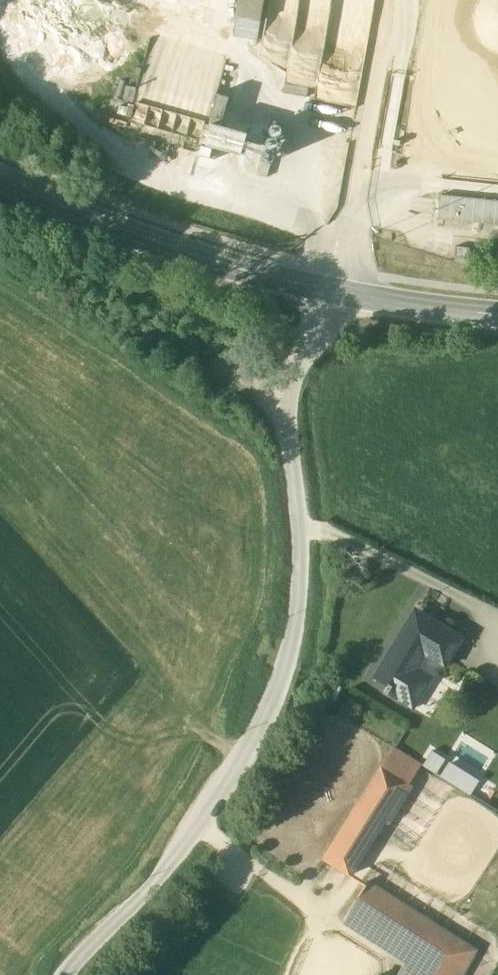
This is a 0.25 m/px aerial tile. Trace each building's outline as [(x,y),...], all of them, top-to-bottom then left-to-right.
[(236,16),(237,16),(261,21),(265,0),(239,0),(236,16)] [(261,21),(237,16),(234,36),(258,40),(261,21)] [(218,93),(210,121),(211,122),(222,125),(230,96),(218,93)] [(210,126),(129,103),(126,115),(134,117),(144,120),(207,137),(210,126)] [(144,120),(134,117),(132,123),(142,126),(144,120)] [(222,125),(211,122),(210,126),(207,137),(205,143),(219,147),(225,126),(222,125)] [(283,132),(283,130),(283,127),(281,125),(279,124),(277,123),(274,124),(272,125),(271,127),(270,130),(271,132),(272,134),(274,136),(277,136),(279,136),(281,134),(283,132)] [(248,132),(225,126),(219,147),(242,153),(248,132)] [(279,145),(279,143),(279,140),(278,138),(275,137),(273,136),(271,137),(268,138),(267,140),(267,143),(267,145),(269,147),(271,149),(273,149),(276,149),(278,147),(279,145)] [(219,147),(203,143),(200,155),(215,159),(219,147)] [(275,158),(276,156),(275,153),(274,151),(272,150),(269,149),(267,150),(265,151),(263,153),(263,156),(263,158),(265,160),(267,162),(269,162),(272,162),(274,160),(275,158)] [(439,193),(438,217),(497,222),(497,198),(439,193)] [(470,247),(456,246),(455,257),(469,258),(470,247)] [(389,685),(400,692),(401,693),(415,670),(410,667),(425,643),(440,617),(415,602),(377,665),(394,676),(389,685)] [(460,629),(440,617),(425,643),(445,655),(460,629)] [(415,670),(401,693),(400,692),(396,698),(413,708),(432,676),(417,667),(415,670)] [(394,747),(350,818),(375,834),(420,764),(394,747)] [(484,768),(454,754),(451,759),(431,749),(422,766),(472,792),(484,768)] [(350,818),(325,858),(350,874),(375,834),(350,818)] [(368,881),(343,920),(406,959),(431,974),(462,974),(476,950),(368,881)] [(397,974),(431,974),(406,959),(397,974)]
